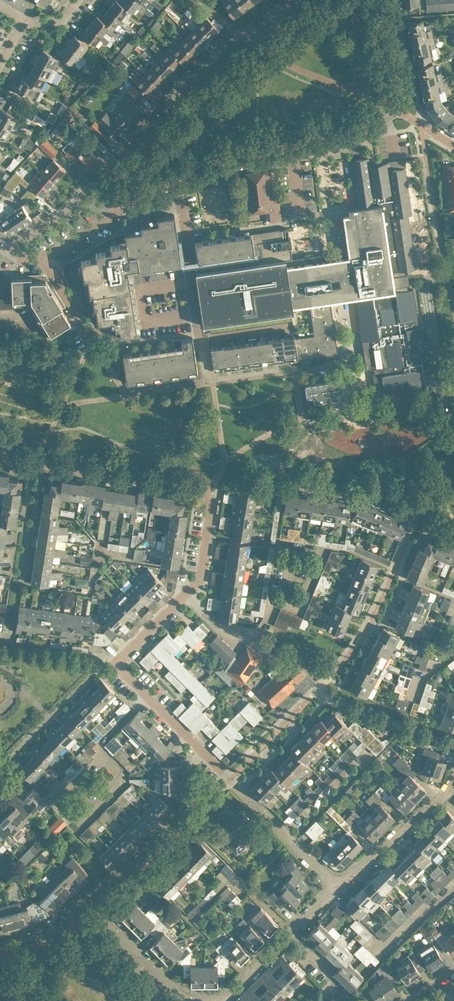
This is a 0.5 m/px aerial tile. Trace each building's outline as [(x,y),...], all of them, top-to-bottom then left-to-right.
[(131,20),(127,18),(132,12),(128,9),(117,0),(114,0),(108,8),(128,24),(131,20)] [(152,12),(147,8),(139,2),(140,2),(137,0),(117,0),(128,9),(132,12),(137,6),(149,15),(152,12)] [(140,2),(139,2),(147,8),(151,2),(160,9),(163,5),(156,0),(137,0),(140,2)] [(172,0),(171,0),(167,5),(172,9),(177,5),(172,0)] [(246,12),(244,9),(236,0),(221,0),(234,17),(240,12),(242,15),(246,12)] [(244,9),(249,5),(252,8),(256,5),(254,2),(253,2),(252,0),(236,0),(244,9)] [(428,10),(453,8),(453,5),(453,0),(427,0),(428,10)] [(104,14),(99,11),(96,15),(109,25),(113,28),(118,22),(125,28),(128,24),(108,8),(104,14)] [(193,14),(190,18),(197,25),(197,24),(210,37),(215,32),(218,35),(221,31),(206,16),(201,21),(193,14)] [(110,40),(113,42),(115,39),(112,37),(112,36),(105,31),(109,25),(96,15),(89,25),(110,40)] [(410,33),(409,34),(411,43),(433,37),(431,29),(425,30),(422,20),(408,23),(410,33)] [(185,22),(181,26),(189,33),(202,46),(202,45),(207,40),(209,43),(213,39),(210,37),(197,24),(197,25),(192,30),(185,22)] [(94,44),(99,38),(107,44),(110,46),(113,42),(110,40),(89,25),(85,30),(81,27),(77,32),(94,44)] [(176,31),(173,35),(180,42),(181,42),(193,54),(194,54),(198,49),(201,52),(205,48),(202,45),(202,46),(189,33),(184,38),(176,31)] [(66,37),(63,42),(67,45),(67,44),(80,54),(88,44),(74,34),(70,40),(66,37)] [(417,62),(427,60),(440,57),(437,46),(435,47),(433,37),(411,43),(413,52),(415,51),(417,62)] [(125,45),(124,45),(130,49),(135,45),(129,39),(125,45)] [(168,40),(164,44),(169,48),(185,63),(190,58),(193,60),(196,57),(194,54),(193,54),(181,42),(180,42),(175,47),(168,40)] [(150,46),(161,56),(174,69),(179,64),(182,66),(185,63),(169,48),(164,53),(157,46),(154,43),(150,46)] [(83,64),(87,59),(80,54),(67,44),(67,45),(63,50),(59,47),(56,51),(68,60),(73,64),(76,59),(83,64)] [(39,55),(35,53),(33,57),(52,67),(54,63),(64,68),(68,60),(56,51),(54,55),(43,48),(39,55)] [(145,58),(152,65),(165,77),(166,77),(171,72),(173,75),(177,71),(174,69),(161,56),(156,61),(149,54),(145,58)] [(51,81),(57,70),(52,67),(33,57),(31,61),(35,63),(31,70),(46,78),(51,81)] [(135,59),(132,62),(137,67),(144,74),(144,73),(157,86),(162,81),(165,83),(168,80),(166,77),(165,77),(152,65),(147,70),(140,63),(140,64),(135,59)] [(420,76),(419,76),(421,85),(442,80),(440,71),(435,73),(432,62),(418,66),(420,76)] [(36,87),(40,89),(46,78),(31,70),(28,76),(24,74),(21,77),(36,86),(36,87)] [(157,86),(144,73),(144,74),(139,79),(132,72),(128,75),(142,88),(149,95),(154,89),(156,92),(160,88),(157,86)] [(41,89),(40,89),(36,87),(36,86),(21,77),(18,84),(14,82),(11,86),(35,100),(41,89)] [(444,89),(442,80),(421,85),(423,94),(424,94),(427,105),(428,107),(433,113),(444,105),(441,101),(439,91),(444,89)] [(136,97),(140,92),(134,86),(133,85),(129,90),(136,97)] [(106,112),(98,120),(116,137),(143,110),(130,98),(112,117),(106,112)] [(61,114),(69,106),(62,102),(57,112),(61,114)] [(74,102),(70,107),(76,112),(80,107),(74,102)] [(444,105),(433,113),(438,120),(440,121),(439,121),(448,127),(448,128),(453,132),(453,114),(447,109),(444,105)] [(22,120),(17,117),(0,108),(0,122),(11,128),(16,131),(22,120)] [(68,109),(63,115),(68,121),(74,115),(68,109)] [(46,118),(53,122),(57,114),(51,111),(46,118)] [(5,139),(11,128),(0,122),(0,135),(1,136),(0,136),(5,139)] [(39,134),(35,142),(39,144),(45,138),(45,137),(47,134),(41,130),(39,134)] [(97,158),(79,140),(78,141),(74,136),(69,142),(73,146),(65,154),(83,171),(90,164),(90,165),(97,158)] [(52,157),(58,150),(45,138),(39,144),(52,157)] [(356,297),(355,297),(355,298),(356,298),(362,340),(361,340),(361,341),(362,341),(362,342),(363,342),(363,344),(363,346),(364,350),(363,350),(364,351),(364,353),(364,356),(365,356),(365,358),(365,360),(365,362),(365,364),(366,364),(366,367),(366,368),(366,369),(374,368),(374,372),(373,372),(375,388),(383,387),(384,392),(421,387),(422,391),(427,390),(429,400),(446,397),(441,366),(430,367),(424,326),(419,327),(413,289),(408,289),(407,285),(410,285),(408,274),(405,274),(405,270),(415,268),(407,214),(411,214),(404,167),(406,167),(405,158),(381,162),(369,164),(367,157),(351,159),(358,206),(354,207),(352,208),(352,207),(348,208),(348,210),(349,210),(349,212),(343,213),(350,256),(324,260),(327,278),(330,277),(331,286),(328,286),(330,300),(361,296),(356,297)] [(45,169),(42,167),(41,169),(55,182),(66,169),(54,159),(45,169)] [(444,165),(446,209),(453,209),(453,164),(444,165)] [(4,185),(10,189),(11,190),(20,181),(28,188),(21,196),(29,203),(38,192),(42,196),(55,182),(41,169),(29,182),(16,171),(6,181),(7,182),(4,185)] [(277,202),(273,169),(244,173),(249,213),(269,210),(271,221),(281,219),(279,202),(277,202)] [(10,189),(4,185),(0,192),(6,196),(10,189)] [(16,208),(0,199),(0,228),(2,229),(5,227),(9,233),(31,218),(22,204),(16,208)] [(116,338),(116,339),(118,339),(119,339),(124,338),(124,335),(137,333),(128,270),(126,270),(125,268),(138,266),(160,263),(160,266),(182,263),(174,214),(157,217),(157,218),(158,222),(140,224),(140,226),(141,225),(141,230),(119,233),(117,233),(115,234),(113,235),(111,236),(69,261),(68,262),(67,264),(66,265),(66,266),(65,266),(65,267),(65,268),(65,269),(65,270),(65,271),(65,272),(66,273),(66,274),(68,278),(91,315),(91,316),(92,316),(93,316),(94,317),(95,317),(96,316),(97,316),(97,315),(99,314),(103,317),(102,319),(101,320),(101,321),(101,322),(101,323),(101,324),(102,325),(102,326),(103,326),(115,338),(116,338)] [(288,227),(195,241),(197,259),(284,247),(284,250),(287,249),(289,259),(293,258),(292,258),(290,246),(292,246),(290,237),(289,237),(288,227)] [(293,312),(292,301),(286,259),(289,259),(287,249),(284,250),(284,247),(197,259),(199,271),(196,272),(203,325),(209,325),(210,332),(292,320),(291,313),(293,312)] [(294,337),(295,344),(296,344),(298,359),(301,359),(301,358),(303,358),(304,358),(308,357),(308,358),(310,357),(312,357),(315,356),(319,356),(322,355),(324,355),(327,355),(327,354),(329,354),(332,354),(331,354),(335,353),(335,354),(338,353),(336,342),(336,340),(336,338),(335,338),(335,334),(335,332),(334,332),(334,330),(334,327),(333,325),(334,325),(334,324),(333,324),(333,322),(333,320),(332,316),(332,312),(331,310),(332,310),(331,309),(330,305),(331,305),(331,303),(330,303),(330,301),(330,300),(328,286),(331,286),(330,277),(327,278),(324,260),(324,257),(323,257),(323,255),(324,255),(323,253),(321,253),(322,254),(320,254),(318,254),(314,255),(312,255),(311,255),(310,255),(304,256),(302,257),(302,256),(300,257),(298,257),(297,257),(293,258),(289,259),(286,259),(292,301),(309,298),(314,334),(299,336),(294,337)] [(0,291),(0,308),(13,308),(13,304),(23,304),(23,300),(31,300),(37,309),(34,311),(39,319),(41,319),(51,335),(70,323),(61,307),(62,306),(46,279),(31,280),(31,277),(12,277),(12,285),(4,286),(0,291)] [(122,353),(127,382),(137,381),(137,380),(136,378),(144,377),(144,380),(155,378),(155,377),(154,377),(154,375),(161,374),(161,377),(172,376),(172,375),(171,375),(171,373),(178,372),(179,375),(198,372),(192,337),(173,339),(174,341),(175,350),(133,356),(132,351),(122,353)] [(295,344),(284,346),(286,361),(290,360),(290,361),(298,360),(298,359),(296,344),(295,344)] [(284,346),(272,347),(274,362),(278,362),(278,363),(286,361),(284,346)] [(272,347),(260,349),(262,364),(266,363),(266,364),(274,363),(274,362),(272,347)] [(260,349),(248,351),(251,366),(254,365),(254,366),(263,365),(262,364),(260,349)] [(248,351),(237,353),(239,367),(242,367),(242,368),(251,367),(251,366),(248,351)] [(237,353),(225,354),(227,369),(230,369),(239,368),(239,367),(237,353)] [(227,369),(225,354),(212,356),(214,371),(215,371),(218,370),(219,371),(227,370),(227,369)] [(342,378),(305,384),(306,396),(313,396),(313,402),(338,398),(337,392),(344,391),(342,378)] [(5,488),(2,510),(17,512),(17,511),(20,490),(15,490),(17,480),(8,478),(9,473),(0,472),(0,488),(5,488)] [(45,490),(42,512),(57,515),(60,494),(80,497),(80,499),(81,499),(84,482),(62,478),(61,483),(53,482),(51,482),(51,484),(50,491),(45,490)] [(84,482),(81,499),(88,500),(87,503),(91,504),(94,483),(84,482)] [(87,503),(87,507),(92,508),(93,508),(95,501),(102,502),(105,488),(105,485),(94,483),(91,504),(87,503)] [(239,491),(237,491),(236,497),(255,500),(257,487),(238,484),(240,485),(239,491)] [(102,502),(102,505),(110,507),(109,509),(113,510),(116,490),(105,488),(102,502)] [(109,509),(109,514),(116,515),(117,508),(124,509),(127,491),(116,490),(113,510),(109,509)] [(138,493),(136,508),(137,508),(148,509),(148,507),(150,508),(152,492),(139,490),(138,493)] [(127,491),(124,509),(132,510),(130,521),(134,522),(137,508),(136,508),(138,493),(127,491)] [(152,492),(150,508),(151,508),(161,509),(164,494),(152,492)] [(284,511),(296,513),(299,496),(292,495),(292,493),(287,492),(284,511)] [(164,494),(161,509),(171,511),(171,509),(173,500),(174,496),(164,494)] [(306,497),(299,496),(296,513),(309,515),(312,496),(307,495),(306,497)] [(310,517),(321,519),(321,517),(322,517),(325,500),(318,499),(318,497),(312,496),(309,515),(310,515),(310,517)] [(237,503),(236,510),(253,513),(255,500),(236,497),(235,503),(237,503)] [(325,500),(322,517),(335,519),(338,500),(332,499),(332,501),(325,500)] [(360,499),(352,517),(364,522),(372,504),(367,502),(366,504),(359,501),(360,499)] [(173,500),(171,509),(182,511),(183,504),(183,502),(181,502),(173,500)] [(344,503),(344,501),(338,500),(335,519),(348,521),(351,502),(350,504),(344,503)] [(363,525),(375,530),(376,527),(383,511),(376,508),(377,506),(372,504),(364,522),(363,525)] [(171,511),(170,516),(186,518),(187,512),(182,511),(171,509),(171,511)] [(7,524),(7,525),(15,526),(17,514),(17,512),(2,510),(2,512),(0,511),(0,523),(7,524)] [(232,523),(251,526),(253,513),(236,510),(235,517),(233,517),(232,523)] [(390,514),(383,511),(376,527),(388,532),(396,514),(391,512),(390,514)] [(42,512),(40,525),(60,528),(60,532),(63,532),(68,533),(69,526),(58,524),(59,516),(57,516),(57,515),(42,512)] [(401,516),(396,514),(388,532),(400,537),(408,519),(407,521),(400,518),(401,516)] [(170,516),(169,523),(185,525),(186,518),(170,516)] [(10,536),(11,532),(6,531),(7,525),(7,524),(0,523),(0,535),(10,536)] [(168,529),(168,530),(184,532),(185,525),(169,523),(168,529)] [(249,539),(251,526),(232,523),(231,528),(233,529),(232,535),(230,535),(230,536),(249,539)] [(40,525),(38,537),(55,539),(62,540),(63,532),(60,532),(60,528),(40,525)] [(280,538),(292,540),(294,528),(289,527),(287,534),(280,533),(280,538)] [(294,528),(292,540),(305,542),(306,537),(299,536),(300,529),(294,528)] [(166,529),(164,541),(182,543),(184,532),(168,530),(168,529),(166,529)] [(132,533),(130,545),(133,545),(141,539),(144,536),(144,531),(138,530),(138,534),(132,533)] [(306,537),(305,542),(318,544),(320,532),(314,531),(313,538),(306,537)] [(326,533),(320,532),(318,544),(331,546),(332,541),(325,540),(326,533)] [(4,547),(5,540),(10,541),(10,536),(0,535),(0,546),(4,547)] [(120,535),(119,543),(128,544),(129,536),(120,535)] [(38,537),(36,548),(57,551),(56,554),(65,556),(66,549),(64,549),(65,541),(62,540),(55,539),(38,537)] [(344,548),(353,549),(355,544),(350,542),(350,539),(345,538),(345,544),(344,548)] [(429,540),(428,539),(424,548),(419,546),(407,576),(423,583),(428,572),(426,571),(433,553),(451,560),(453,561),(453,558),(453,545),(438,538),(436,542),(429,540)] [(228,547),(227,553),(247,556),(249,543),(229,540),(231,540),(230,547),(228,547)] [(160,548),(160,552),(180,555),(182,543),(164,541),(163,549),(160,548)] [(353,549),(365,554),(367,549),(355,544),(353,549)] [(156,547),(155,554),(162,556),(161,564),(179,566),(180,555),(160,552),(160,548),(156,547)] [(36,548),(35,559),(52,562),(53,554),(56,554),(57,551),(36,548)] [(367,549),(365,554),(377,559),(379,554),(367,549)] [(331,550),(328,558),(339,562),(341,557),(336,554),(337,551),(331,550)] [(226,558),(228,559),(227,566),(245,568),(247,556),(227,553),(226,558)] [(391,560),(379,554),(377,559),(389,564),(391,560)] [(373,576),(374,572),(377,573),(380,565),(362,557),(357,570),(373,576)] [(339,562),(328,558),(323,570),(329,572),(332,565),(337,567),(339,562)] [(35,559),(33,571),(62,575),(62,571),(59,571),(51,570),(52,562),(35,559)] [(439,566),(436,572),(445,576),(450,563),(446,561),(443,568),(439,566)] [(82,566),(73,565),(72,573),(81,574),(82,566)] [(224,573),(223,578),(243,581),(245,568),(227,566),(226,573),(224,573)] [(148,567),(140,576),(154,589),(161,596),(165,593),(166,592),(162,588),(166,585),(174,586),(175,586),(177,580),(166,578),(163,575),(159,578),(148,567)] [(329,572),(323,570),(318,582),(329,586),(332,580),(326,578),(329,572)] [(373,576),(357,570),(352,582),(368,588),(369,584),(372,585),(375,577),(373,576)] [(33,571),(31,582),(49,585),(50,577),(61,578),(62,575),(33,571)] [(140,576),(132,583),(150,601),(153,598),(157,601),(158,600),(162,605),(166,601),(161,596),(154,589),(140,576)] [(241,594),(243,581),(223,578),(221,591),(223,592),(223,591),(241,594)] [(318,582),(313,593),(319,596),(322,589),(327,591),(329,586),(318,582)] [(347,594),(363,600),(364,596),(367,597),(370,589),(368,588),(352,582),(347,594)] [(132,583),(124,591),(139,605),(143,601),(146,604),(150,601),(132,583)] [(435,609),(437,602),(426,598),(430,590),(413,583),(411,590),(406,588),(404,592),(428,602),(427,606),(435,609)] [(442,591),(453,596),(453,590),(444,586),(442,591)] [(123,590),(115,598),(116,599),(134,617),(138,613),(134,610),(139,605),(124,591),(123,590)] [(220,598),(219,604),(239,607),(241,594),(223,591),(223,592),(222,599),(220,598)] [(421,612),(424,604),(427,606),(428,602),(404,592),(402,597),(407,599),(404,605),(421,612)] [(165,593),(161,596),(166,601),(170,598),(165,593)] [(313,593),(308,606),(319,610),(321,604),(316,602),(319,596),(313,593)] [(347,594),(342,605),(342,606),(354,611),(358,612),(360,608),(362,609),(365,601),(363,600),(347,594)] [(444,596),(439,607),(446,610),(451,599),(444,596)] [(116,599),(109,607),(123,621),(127,617),(131,620),(134,617),(116,599)] [(336,603),(331,615),(347,622),(347,621),(349,618),(351,619),(354,611),(342,606),(342,605),(336,603)] [(237,620),(239,607),(219,604),(219,610),(221,610),(219,617),(217,617),(237,620)] [(429,623),(418,619),(421,612),(404,605),(402,611),(397,609),(395,613),(419,623),(418,627),(426,630),(429,623)] [(19,606),(16,630),(21,631),(22,626),(27,627),(28,627),(31,607),(19,606)] [(311,613),(317,616),(319,610),(308,606),(303,617),(303,618),(308,620),(311,613)] [(27,627),(27,632),(32,633),(33,628),(39,629),(42,609),(31,607),(28,627),(27,627)] [(109,607),(100,615),(110,625),(118,633),(122,629),(125,632),(126,632),(130,628),(123,621),(109,607)] [(149,608),(146,612),(150,617),(154,613),(149,608)] [(286,610),(281,608),(276,619),(281,621),(286,610)] [(42,609),(39,629),(45,630),(44,635),(49,635),(53,611),(42,609)] [(292,612),(286,610),(281,621),(287,624),(292,612)] [(53,611),(49,635),(54,636),(54,634),(60,635),(61,632),(64,613),(53,611)] [(146,612),(142,616),(147,621),(150,617),(146,612)] [(287,624),(288,624),(292,626),(297,615),(292,612),(287,624)] [(64,613),(61,632),(67,633),(66,638),(71,639),(74,614),(64,613)] [(418,627),(419,623),(395,613),(394,618),(398,620),(396,626),(412,633),(415,625),(418,627)] [(74,614),(71,639),(76,639),(77,635),(83,635),(86,616),(74,614)] [(303,617),(297,615),(292,626),(298,628),(299,626),(303,618),(303,617)] [(347,621),(347,622),(331,615),(326,627),(342,634),(344,630),(346,631),(350,622),(347,621)] [(86,616),(83,635),(89,636),(88,641),(98,643),(100,632),(95,631),(97,618),(86,616)] [(306,630),(307,629),(310,621),(308,620),(303,618),(299,626),(306,630)] [(281,621),(276,619),(274,624),(286,630),(288,624),(287,624),(281,621)] [(133,624),(130,628),(135,633),(138,629),(133,624)] [(201,727),(212,738),(221,729),(202,710),(215,696),(174,654),(187,641),(193,647),(207,633),(198,624),(193,630),(187,624),(173,638),(168,632),(139,660),(148,669),(159,658),(170,668),(165,674),(181,691),(187,685),(198,696),(187,707),(181,701),(173,710),(195,732),(201,727)] [(110,625),(106,629),(114,636),(118,633),(110,625)] [(384,627),(378,637),(394,646),(399,635),(384,627)] [(130,628),(126,632),(131,637),(135,633),(130,628)] [(106,629),(103,633),(111,640),(114,636),(106,629)] [(100,632),(98,643),(107,644),(111,640),(103,633),(100,632)] [(217,634),(209,643),(213,647),(222,638),(217,634)] [(372,647),(388,656),(394,646),(378,637),(372,647)] [(213,647),(217,651),(218,651),(226,642),(222,638),(213,647)] [(216,652),(221,657),(231,647),(226,642),(218,651),(217,651),(216,652)] [(263,655),(247,643),(228,670),(244,682),(263,655)] [(424,651),(423,656),(428,658),(432,647),(421,643),(419,649),(424,651)] [(221,657),(226,662),(236,652),(231,647),(221,657)] [(383,666),(383,665),(388,656),(372,647),(367,657),(383,666)] [(417,655),(415,660),(421,662),(419,667),(424,669),(428,658),(423,656),(422,657),(417,655)] [(387,670),(386,667),(383,665),(383,666),(367,657),(362,667),(378,676),(378,675),(380,677),(383,676),(387,670)] [(295,687),(293,685),(305,673),(294,661),(283,671),(282,669),(258,690),(273,706),(295,687)] [(413,672),(415,666),(413,665),(403,662),(401,668),(407,670),(406,675),(411,677),(413,672)] [(362,667),(356,677),(372,686),(378,676),(362,667)] [(402,685),(408,688),(411,677),(406,675),(400,673),(398,678),(404,680),(402,685)] [(100,685),(95,690),(106,700),(107,699),(114,692),(100,677),(96,681),(100,685)] [(366,696),(372,686),(356,677),(351,687),(366,696)] [(426,682),(423,693),(428,695),(434,697),(436,691),(430,689),(432,684),(426,682)] [(400,691),(398,696),(404,698),(408,688),(402,685),(396,683),(394,689),(400,691)] [(97,708),(106,700),(95,690),(90,695),(86,691),(82,694),(83,695),(97,709),(98,709),(97,708)] [(446,701),(445,701),(453,704),(453,691),(452,691),(448,701),(446,701)] [(428,695),(423,693),(419,703),(430,707),(432,702),(427,700),(428,695)] [(78,707),(89,718),(97,709),(83,695),(79,698),(83,703),(78,707)] [(410,700),(404,698),(398,696),(394,708),(406,712),(410,700)] [(115,710),(117,712),(121,716),(130,707),(124,701),(115,710)] [(262,716),(248,701),(229,721),(237,729),(248,719),(254,724),(262,716)] [(442,712),(445,712),(444,713),(453,717),(453,704),(445,701),(443,702),(441,708),(442,712)] [(419,703),(413,702),(410,713),(421,717),(422,712),(417,710),(419,703)] [(80,726),(81,726),(89,718),(78,707),(74,712),(70,708),(66,712),(80,726)] [(122,727),(131,736),(134,733),(133,733),(144,723),(139,718),(143,714),(139,710),(122,727)] [(80,726),(66,712),(62,716),(67,720),(62,725),(72,735),(81,726),(80,726)] [(109,721),(113,725),(121,716),(117,712),(109,721)] [(348,726),(335,713),(326,723),(339,736),(344,731),(349,736),(354,732),(354,731),(348,726)] [(444,713),(441,723),(453,728),(453,717),(444,713)] [(321,718),(311,728),(324,741),(330,736),(335,741),(339,736),(326,723),(321,718)] [(99,720),(95,724),(104,733),(113,725),(109,721),(104,726),(103,724),(99,720)] [(363,741),(366,745),(376,754),(385,745),(365,725),(362,728),(354,720),(348,726),(354,731),(354,732),(363,741)] [(229,721),(221,729),(212,738),(217,743),(212,749),(220,758),(243,735),(237,729),(229,721)] [(144,723),(133,733),(134,733),(142,742),(157,727),(153,723),(149,727),(144,723)] [(95,732),(96,733),(92,738),(96,742),(104,733),(95,724),(91,728),(95,732)] [(49,730),(50,730),(64,744),(65,744),(64,743),(72,735),(62,725),(57,730),(53,726),(49,729),(49,730)] [(157,727),(142,742),(150,750),(161,740),(156,735),(160,731),(157,727)] [(311,728),(301,738),(319,756),(323,752),(319,747),(324,741),(311,728)] [(56,753),(56,752),(64,744),(50,730),(49,730),(46,733),(50,737),(45,742),(56,753)] [(92,738),(84,746),(92,754),(96,750),(92,746),(96,742),(92,738)] [(301,738),(290,748),(293,751),(304,762),(305,761),(310,756),(315,760),(319,756),(301,738)] [(108,750),(113,754),(121,746),(116,741),(114,744),(109,740),(106,743),(110,748),(108,750)] [(159,759),(161,757),(165,760),(179,754),(171,747),(174,744),(170,740),(166,744),(161,740),(150,750),(159,759)] [(366,745),(363,741),(353,751),(357,754),(366,745)] [(57,760),(61,757),(56,752),(56,753),(45,742),(40,747),(36,743),(33,747),(47,761),(53,756),(57,760)] [(429,774),(439,777),(445,761),(438,758),(441,752),(422,745),(421,749),(423,750),(422,753),(428,755),(424,769),(430,771),(429,774)] [(84,756),(80,760),(84,764),(87,760),(89,761),(94,757),(92,754),(84,746),(81,749),(83,751),(81,753),(84,756)] [(125,750),(121,746),(113,754),(117,758),(119,756),(123,761),(126,757),(122,753),(125,750)] [(48,761),(47,761),(33,747),(32,747),(33,747),(29,751),(33,755),(29,760),(39,770),(48,761)] [(345,751),(349,755),(344,761),(347,764),(357,754),(353,751),(349,747),(345,751)] [(293,751),(284,761),(297,773),(303,768),(308,773),(312,769),(305,761),(304,762),(293,751)] [(165,765),(161,765),(161,778),(176,778),(176,771),(181,771),(181,765),(179,765),(179,754),(165,760),(165,765)] [(407,776),(399,784),(415,800),(425,789),(412,777),(417,772),(400,755),(393,762),(407,776)] [(347,764),(344,761),(339,756),(335,761),(339,764),(333,770),(337,774),(347,764)] [(133,758),(131,761),(126,757),(123,761),(127,765),(125,766),(130,771),(137,764),(138,763),(133,758)] [(30,779),(39,770),(29,760),(24,764),(20,760),(16,764),(30,779)] [(76,764),(75,763),(73,762),(69,766),(77,774),(82,769),(80,767),(84,764),(80,760),(76,764)] [(297,773),(284,761),(274,770),(290,786),(292,789),(297,784),(291,779),(297,773)] [(129,774),(129,775),(144,769),(138,763),(137,764),(130,771),(130,772),(129,772),(129,773),(129,774)] [(70,777),(72,779),(77,774),(69,766),(65,770),(66,772),(67,773),(63,777),(67,781),(70,777)] [(329,775),(323,780),(327,784),(337,774),(333,770),(329,766),(325,771),(329,775)] [(274,770),(271,768),(261,778),(279,796),(285,790),(285,791),(290,786),(274,770)] [(319,785),(313,790),(317,794),(327,784),(323,780),(319,776),(315,781),(319,785)] [(56,778),(52,783),(60,791),(64,786),(63,784),(67,781),(63,777),(59,781),(56,778)] [(176,784),(176,778),(161,778),(161,790),(165,790),(165,793),(179,800),(180,790),(181,790),(181,784),(176,784)] [(269,806),(279,796),(261,778),(251,788),(269,806)] [(55,796),(60,791),(52,783),(47,787),(50,790),(46,794),(49,798),(53,794),(55,796)] [(356,788),(352,783),(345,790),(350,794),(356,788)] [(127,788),(122,792),(130,800),(134,796),(138,791),(130,784),(132,786),(128,789),(127,788)] [(381,785),(375,790),(385,800),(390,795),(405,810),(415,800),(399,784),(389,793),(381,785)] [(309,794),(303,800),(307,804),(317,794),(313,790),(309,786),(305,790),(309,794)] [(24,788),(16,796),(33,813),(38,809),(39,810),(48,802),(33,787),(28,792),(24,788)] [(376,809),(370,814),(383,828),(394,817),(383,807),(388,802),(385,800),(375,790),(366,799),(376,809)] [(119,799),(115,802),(119,806),(123,802),(124,803),(126,805),(130,800),(122,792),(117,797),(119,799)] [(172,808),(179,800),(165,793),(161,797),(160,796),(151,804),(162,815),(167,810),(171,814),(175,810),(172,808)] [(29,827),(29,822),(28,821),(30,819),(29,817),(33,813),(16,796),(7,804),(12,808),(7,813),(26,831),(29,827)] [(299,804),(294,810),(298,814),(307,804),(303,800),(300,796),(296,800),(299,804)] [(146,800),(142,804),(147,809),(143,813),(147,817),(157,828),(161,824),(157,820),(162,815),(151,804),(151,805),(146,800)] [(109,805),(105,809),(113,817),(117,813),(116,811),(115,810),(119,806),(115,802),(111,806),(109,805)] [(330,804),(326,809),(340,824),(345,819),(334,808),(330,804)] [(288,824),(298,814),(294,810),(289,806),(285,810),(289,814),(283,820),(288,824)] [(102,816),(98,820),(102,823),(106,819),(107,820),(108,822),(113,817),(105,809),(100,814),(102,816)] [(363,828),(373,838),(383,828),(370,814),(370,815),(365,810),(360,815),(354,809),(345,819),(358,832),(363,828)] [(451,830),(453,833),(453,816),(447,809),(439,817),(451,830)] [(237,853),(248,842),(245,839),(252,831),(246,825),(251,820),(241,810),(225,826),(233,833),(225,841),(237,853)] [(18,839),(26,831),(7,813),(3,817),(0,814),(0,838),(8,830),(14,836),(18,839)] [(150,827),(154,831),(157,828),(147,817),(143,813),(134,821),(145,832),(150,827)] [(130,817),(126,821),(130,825),(126,830),(141,844),(144,841),(140,837),(145,832),(134,821),(130,817)] [(451,830),(439,817),(431,825),(443,838),(451,830)] [(57,819),(49,827),(56,834),(64,826),(57,819)] [(93,822),(88,826),(96,834),(100,830),(99,828),(98,827),(102,823),(98,820),(94,823),(93,822)] [(314,839),(324,828),(316,820),(305,830),(309,834),(314,839)] [(431,825),(423,833),(435,846),(443,838),(431,825)] [(91,839),(96,834),(88,826),(83,831),(85,833),(81,837),(85,840),(89,836),(91,839)] [(141,844),(126,830),(117,838),(128,849),(133,844),(137,848),(141,844)] [(362,844),(348,830),(337,841),(341,845),(351,855),(362,844)] [(418,838),(414,842),(417,845),(417,844),(427,854),(430,857),(433,858),(439,852),(437,849),(435,847),(435,846),(423,833),(422,834),(421,833),(420,833),(417,836),(417,838),(418,838)] [(56,847),(60,842),(56,838),(52,843),(56,847)] [(128,849),(117,838),(109,847),(124,862),(127,858),(123,854),(128,849)] [(336,839),(329,845),(332,848),(328,852),(341,865),(351,855),(341,845),(337,841),(336,839)] [(203,861),(204,859),(208,856),(211,859),(216,853),(203,840),(196,847),(192,843),(188,846),(203,861)] [(409,852),(422,865),(430,857),(427,854),(417,844),(417,845),(409,852)] [(184,850),(188,854),(184,859),(194,870),(203,861),(188,846),(184,850)] [(120,865),(124,862),(109,847),(100,856),(111,866),(116,861),(120,865)] [(409,852),(401,861),(414,873),(422,865),(409,852)] [(64,865),(66,866),(61,871),(79,888),(87,880),(83,876),(87,871),(73,856),(66,863),(64,865)] [(190,882),(198,874),(194,870),(184,859),(179,864),(175,860),(171,864),(186,878),(190,882)] [(396,865),(393,868),(393,869),(400,876),(405,882),(414,873),(401,861),(400,860),(399,860),(395,863),(395,865),(396,865)] [(284,881),(284,882),(287,885),(296,894),(296,893),(306,884),(297,875),(301,871),(293,862),(288,867),(290,869),(286,873),(289,876),(284,881)] [(229,879),(236,872),(227,863),(220,870),(229,879)] [(393,868),(387,863),(379,871),(392,884),(400,876),(393,869),(393,868)] [(167,867),(171,871),(167,876),(177,887),(186,878),(171,864),(167,867)] [(221,879),(213,888),(216,892),(229,879),(220,870),(218,873),(216,874),(221,879)] [(438,874),(434,878),(443,886),(451,878),(447,874),(442,870),(438,874)] [(57,875),(55,874),(47,882),(62,897),(66,892),(70,896),(79,888),(61,871),(57,875)] [(373,875),(374,876),(371,879),(384,892),(392,884),(379,871),(378,871),(377,871),(373,874),(373,875)] [(169,896),(177,887),(167,876),(162,881),(158,877),(154,881),(169,896)] [(435,886),(431,890),(435,894),(443,886),(434,878),(430,882),(435,886)] [(365,883),(366,884),(363,887),(376,900),(378,902),(382,902),(386,897),(386,894),(384,892),(371,879),(371,880),(370,879),(369,879),(365,882),(365,883)] [(40,900),(38,898),(33,902),(42,918),(49,914),(48,912),(49,910),(53,914),(61,905),(57,901),(62,897),(47,882),(39,890),(44,896),(40,900)] [(287,885),(284,882),(275,891),(268,885),(260,893),(273,906),(281,898),(290,907),(300,897),(296,893),(296,894),(287,885)] [(219,894),(224,899),(232,890),(228,886),(219,894)] [(427,894),(423,898),(424,900),(427,903),(435,894),(431,890),(426,886),(422,890),(427,894)] [(363,887),(355,895),(368,908),(376,900),(363,887)] [(216,892),(213,888),(204,896),(208,900),(216,892)] [(224,899),(228,903),(237,894),(232,890),(224,899)] [(131,926),(145,912),(136,903),(144,896),(139,891),(122,908),(126,912),(122,917),(131,926)] [(415,891),(411,895),(416,900),(412,904),(416,908),(420,904),(424,900),(423,898),(415,891)] [(241,899),(237,894),(228,903),(232,907),(241,899)] [(365,922),(370,916),(366,909),(368,908),(355,895),(347,904),(365,922)] [(208,900),(204,896),(196,905),(200,909),(208,900)] [(407,899),(403,903),(408,908),(404,912),(408,916),(416,908),(412,904),(407,899)] [(22,909),(20,902),(8,905),(14,925),(20,923),(21,929),(33,926),(32,920),(34,920),(35,922),(42,918),(33,902),(27,905),(28,908),(22,909)] [(339,911),(343,915),(347,910),(340,903),(334,908),(335,908),(339,911)] [(9,932),(8,926),(14,925),(8,905),(0,907),(0,935),(9,932)] [(191,918),(200,909),(196,905),(187,914),(191,918)] [(246,921),(250,925),(256,930),(261,925),(269,934),(279,924),(261,906),(246,921)] [(159,917),(149,907),(145,912),(131,926),(141,936),(149,928),(154,932),(163,922),(158,918),(159,917)] [(400,924),(408,916),(404,912),(399,907),(395,911),(399,916),(395,920),(400,924)] [(339,911),(324,926),(320,922),(307,934),(315,943),(328,930),(343,915),(339,911)] [(392,932),(400,924),(395,920),(391,915),(383,924),(392,932)] [(234,927),(237,930),(232,935),(236,939),(242,945),(246,940),(255,948),(264,938),(256,930),(250,925),(246,921),(243,918),(234,927)] [(437,939),(431,931),(424,921),(419,926),(429,943),(417,952),(420,957),(423,956),(431,969),(444,961),(432,942),(437,939)] [(150,944),(159,954),(173,940),(164,931),(168,927),(163,922),(154,932),(158,936),(150,944)] [(367,939),(372,935),(359,922),(354,926),(359,931),(367,939)] [(383,940),(392,932),(383,924),(375,932),(383,940)] [(431,931),(437,939),(443,949),(449,944),(453,951),(453,933),(450,936),(448,934),(445,936),(441,929),(438,931),(436,927),(431,931)] [(328,930),(315,943),(323,951),(336,938),(328,930)] [(363,944),(367,939),(359,931),(355,936),(362,943),(363,944)] [(236,939),(232,935),(231,934),(222,943),(220,942),(215,947),(223,954),(228,959),(232,954),(240,962),(250,953),(242,945),(236,939)] [(342,935),(338,935),(336,938),(323,951),(332,959),(344,946),(346,944),(346,940),(342,935)] [(177,955),(181,959),(182,960),(190,951),(191,950),(186,945),(187,945),(185,937),(174,940),(173,940),(159,954),(169,963),(177,955)] [(371,952),(363,944),(362,943),(354,952),(358,956),(362,952),(366,956),(371,952)] [(340,967),(347,959),(347,960),(353,954),(344,946),(332,959),(339,966),(340,967)] [(182,960),(181,959),(180,961),(183,965),(184,973),(191,973),(191,985),(204,985),(204,965),(195,965),(195,956),(191,956),(191,953),(190,951),(182,960)] [(423,967),(418,958),(413,951),(402,958),(404,962),(397,967),(409,985),(410,984),(422,975),(418,970),(423,967)] [(362,960),(367,964),(371,960),(375,964),(379,960),(371,952),(366,956),(362,960)] [(217,960),(212,965),(204,965),(204,985),(218,985),(218,973),(225,973),(225,965),(229,961),(228,959),(223,954),(217,960)] [(277,959),(272,963),(276,967),(280,962),(277,959)] [(342,980),(355,968),(347,960),(347,959),(340,967),(339,966),(334,972),(342,980)] [(385,960),(378,967),(384,977),(376,982),(377,985),(371,989),(379,1000),(383,1000),(397,992),(391,983),(398,978),(385,960)] [(286,968),(282,973),(293,984),(303,975),(289,961),(284,966),(286,968)] [(271,971),(276,967),(272,963),(268,968),(271,971)] [(363,976),(355,968),(342,980),(350,989),(363,976)] [(277,977),(275,975),(271,980),(285,993),(293,984),(282,973),(277,977)] [(259,976),(255,981),(258,985),(263,980),(259,976)] [(268,986),(264,991),(274,1000),(277,1000),(285,993),(271,980),(266,984),(268,986)] [(253,989),(258,985),(255,981),(250,986),(253,989)] [(258,993),(253,998),(256,1000),(274,1000),(264,991),(260,995),(258,993)] [(323,999),(318,992),(309,1000),(320,1000),(323,999)]
